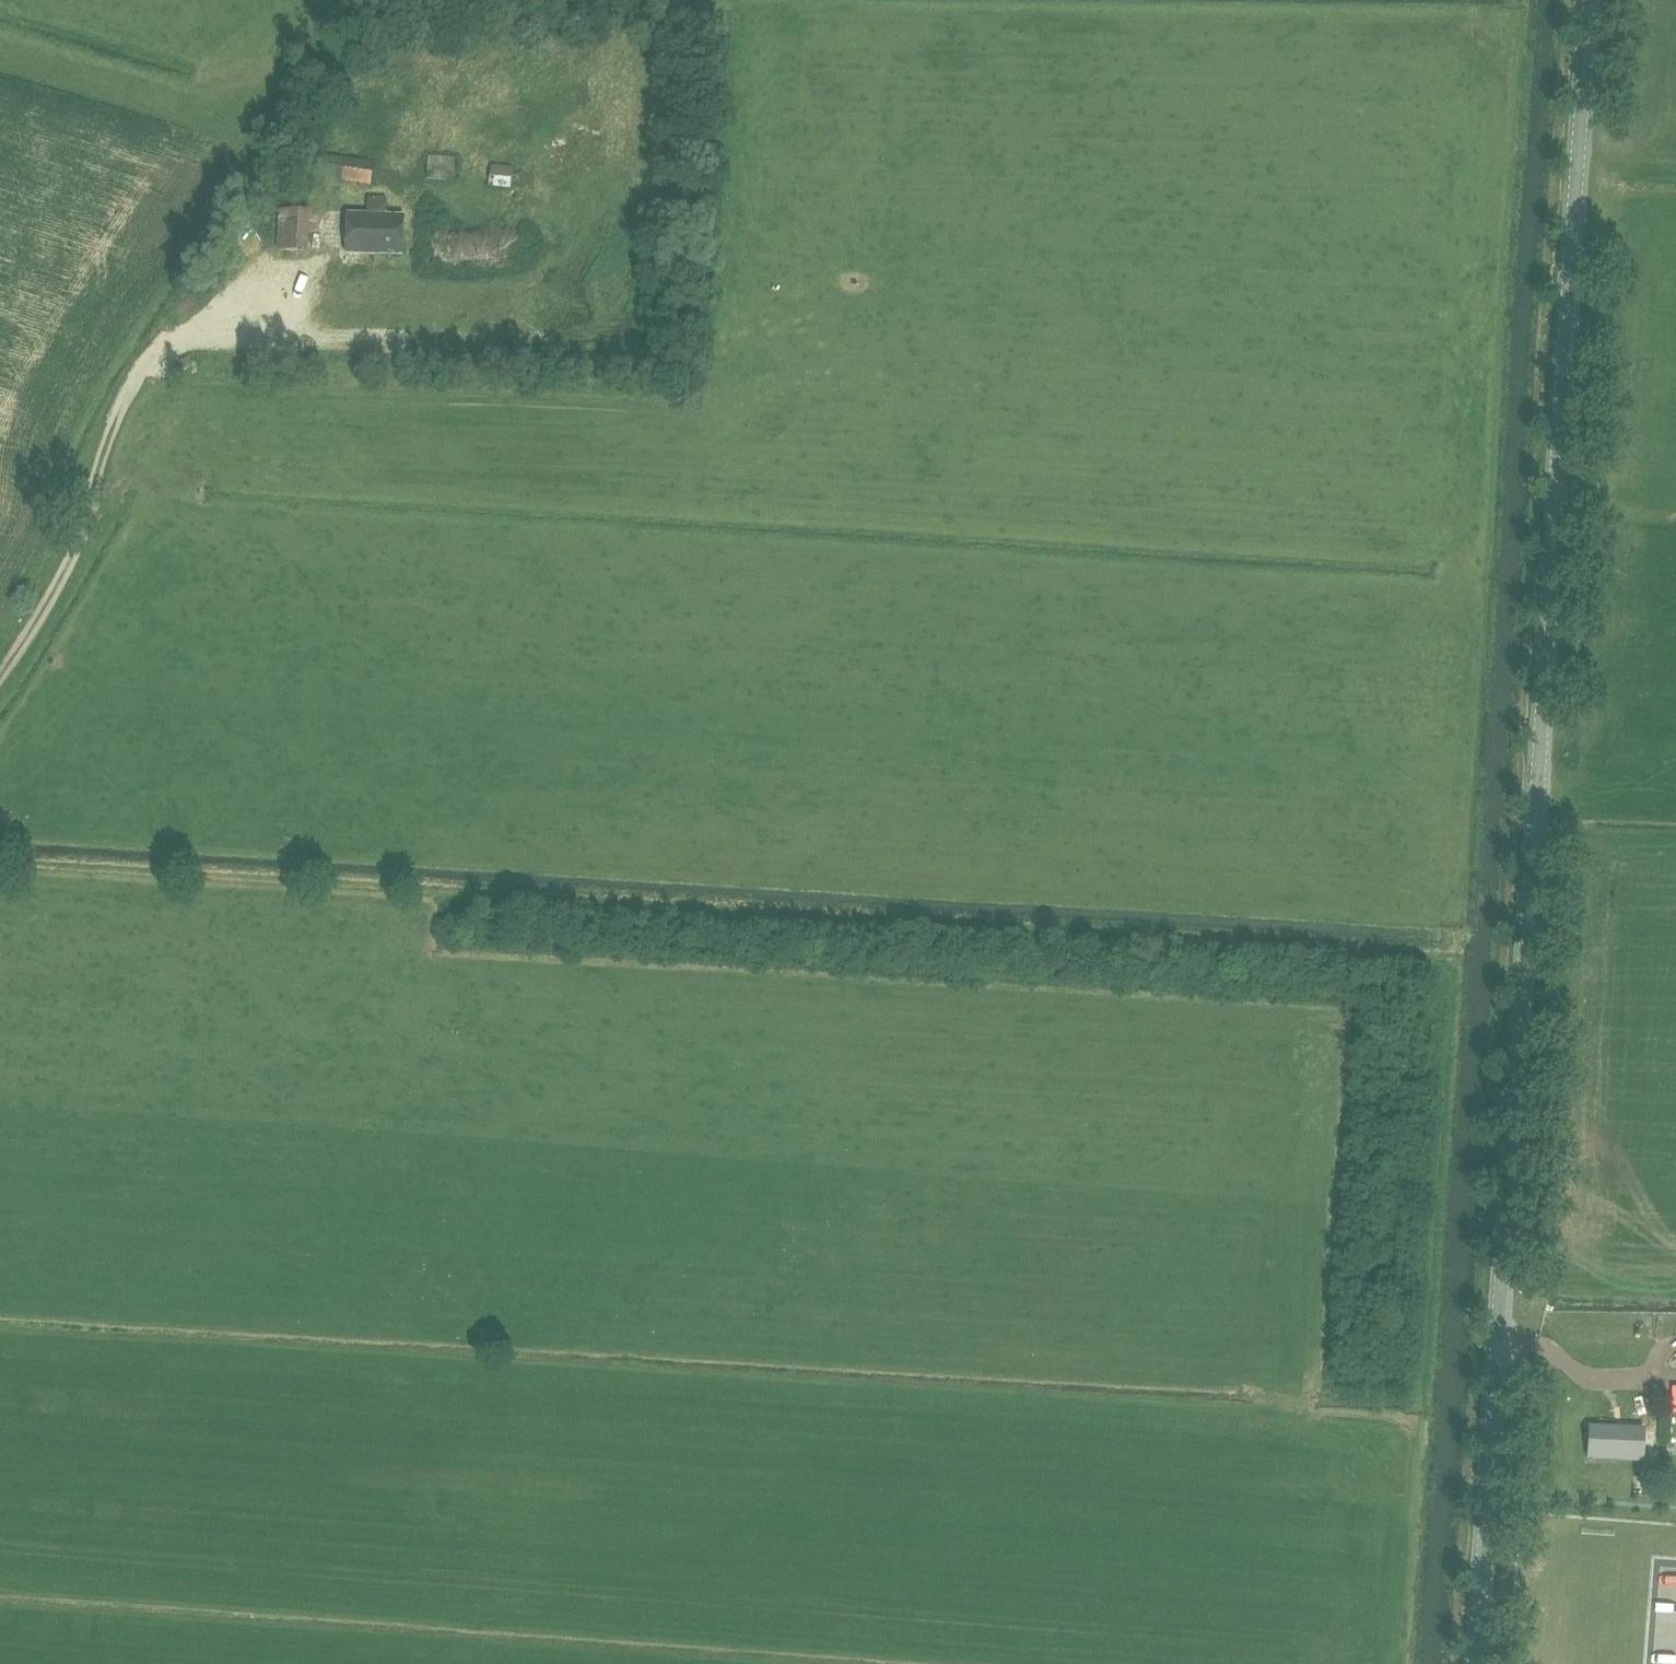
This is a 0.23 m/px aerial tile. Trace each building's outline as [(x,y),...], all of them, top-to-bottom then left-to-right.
[(309,175),(371,184),(374,161),(313,152),(309,175)] [(425,179),(452,181),(455,157),(428,155),(425,179)] [(513,167),(490,164),(488,184),(510,187),(513,167)] [(346,252),(402,253),(404,214),(386,213),(386,197),(366,197),(366,213),(347,212),(346,252)] [(279,208),(278,221),(308,223),(309,210),(279,208)] [(1590,1424),(1588,1458),(1642,1460),(1643,1427),(1590,1424)]
